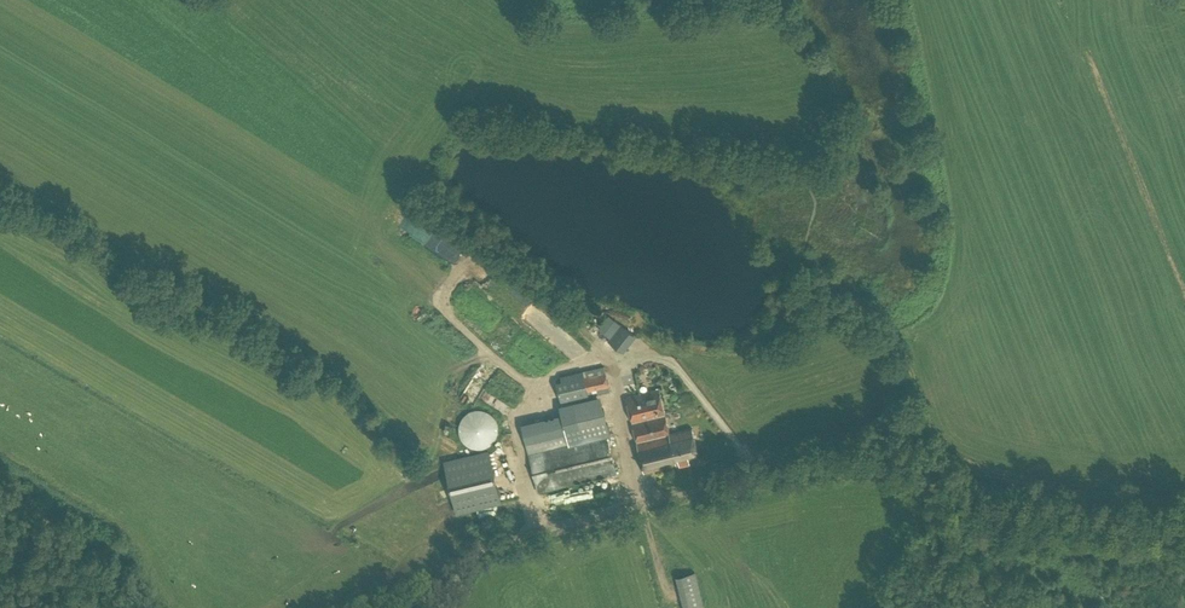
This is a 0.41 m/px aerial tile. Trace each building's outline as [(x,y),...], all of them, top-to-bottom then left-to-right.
[(530,297),(526,302),(538,310),(541,306),(530,297)] [(546,313),(534,325),(555,347),(567,336),(546,313)] [(501,316),(491,327),(529,362),(540,350),(501,316)] [(620,323),(607,341),(621,351),(634,334),(620,323)] [(561,403),(610,392),(604,366),(560,376),(561,381),(556,382),(561,403)] [(630,394),(640,391),(638,385),(628,388),(630,394)] [(644,473),(699,460),(692,429),(670,434),(659,389),(626,397),(644,473)] [(616,474),(607,436),(610,436),(600,395),(559,405),(561,414),(521,423),(528,454),(529,454),(538,492),(616,474)] [(499,427),(498,423),(497,419),(496,416),(493,413),(490,411),(487,409),(483,408),(480,408),(477,408),(473,409),(469,411),(467,414),(465,416),(463,419),(462,424),(461,427),(462,430),(463,434),(464,437),(466,439),(469,442),(472,444),(475,445),(479,446),(483,445),(486,445),(490,443),(492,441),(495,438),(497,434),(499,431),(499,427)] [(492,446),(497,478),(510,476),(507,455),(505,455),(503,444),(492,446)] [(457,512),(500,502),(487,451),(444,461),(457,512)] [(598,497),(612,493),(610,485),(597,488),(598,497)] [(703,607),(695,572),(676,577),(684,607),(700,607),(703,607)]
